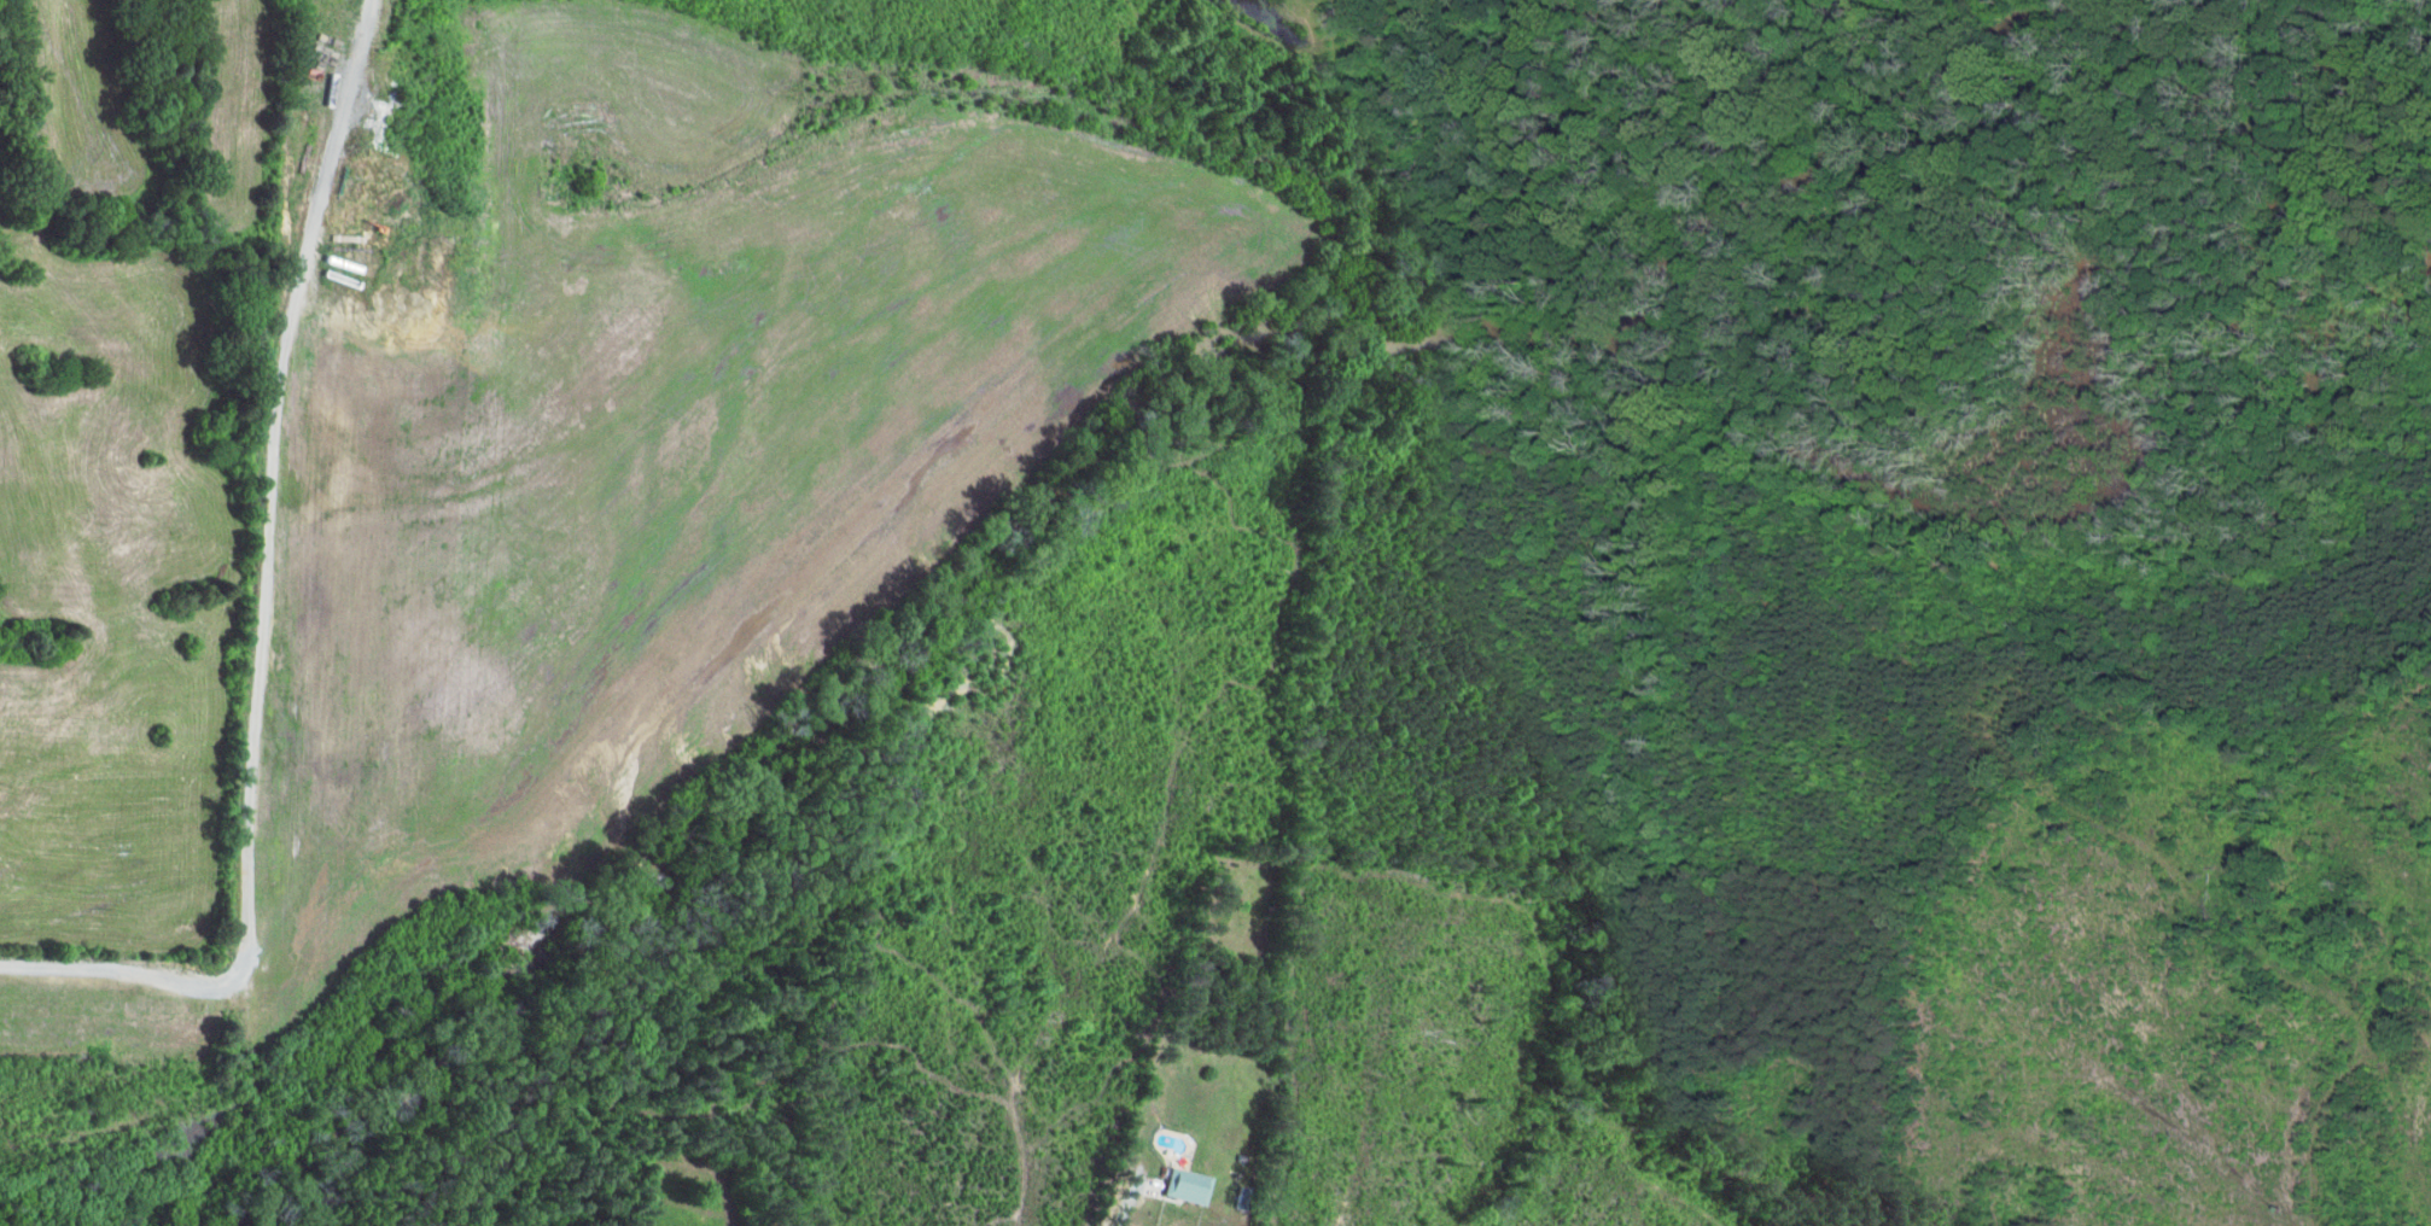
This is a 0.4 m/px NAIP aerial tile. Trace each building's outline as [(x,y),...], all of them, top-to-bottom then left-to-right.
[(1200,1206),(1207,1177),(1166,1166),(1159,1195),(1200,1206)]
